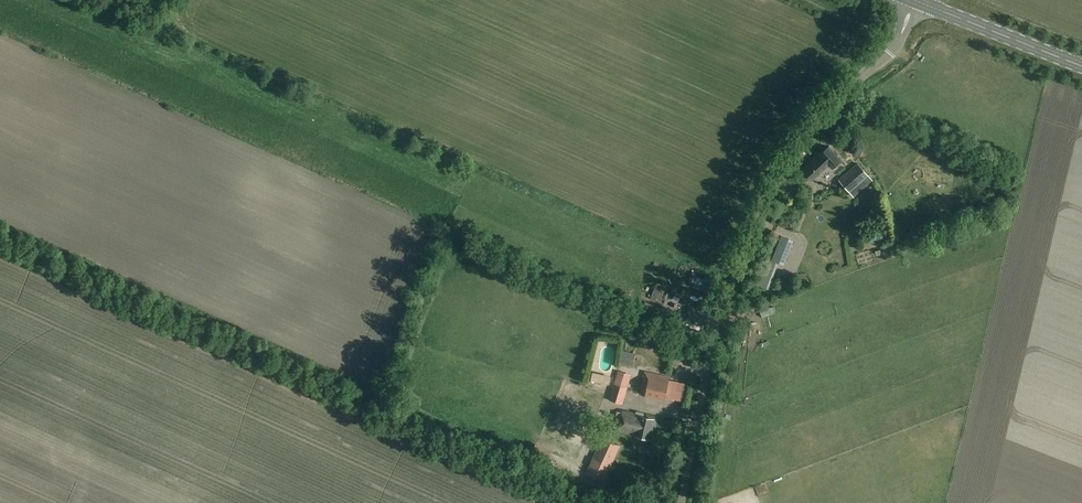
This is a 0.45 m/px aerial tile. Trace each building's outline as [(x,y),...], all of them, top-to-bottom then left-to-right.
[(842,162),(829,147),(821,155),(819,153),(802,169),(812,180),(829,165),(833,170),(842,162)] [(857,164),(838,180),(849,192),(868,176),(857,164)] [(768,268),(773,242),(760,239),(755,266),(768,268)] [(792,246),(781,241),(775,255),(786,260),(792,246)] [(654,288),(650,298),(655,301),(660,291),(654,288)] [(652,303),(648,314),(658,318),(679,327),(684,317),(663,308),(652,303)] [(772,307),(760,311),(762,317),(774,313),(772,307)] [(621,349),(619,361),(632,364),(634,352),(621,349)] [(631,374),(617,370),(609,400),(622,404),(631,374)] [(670,376),(643,371),(638,395),(664,401),(670,376)] [(599,374),(592,372),(590,380),(597,382),(599,374)] [(591,386),(590,378),(579,379),(580,388),(591,386)] [(629,403),(650,406),(651,400),(630,397),(629,403)] [(650,439),(654,420),(636,415),(636,414),(623,411),(622,413),(618,412),(614,428),(620,429),(620,430),(636,434),(636,435),(650,439)] [(603,481),(603,480),(619,447),(620,446),(603,438),(602,439),(587,472),(586,473),(603,481)]
